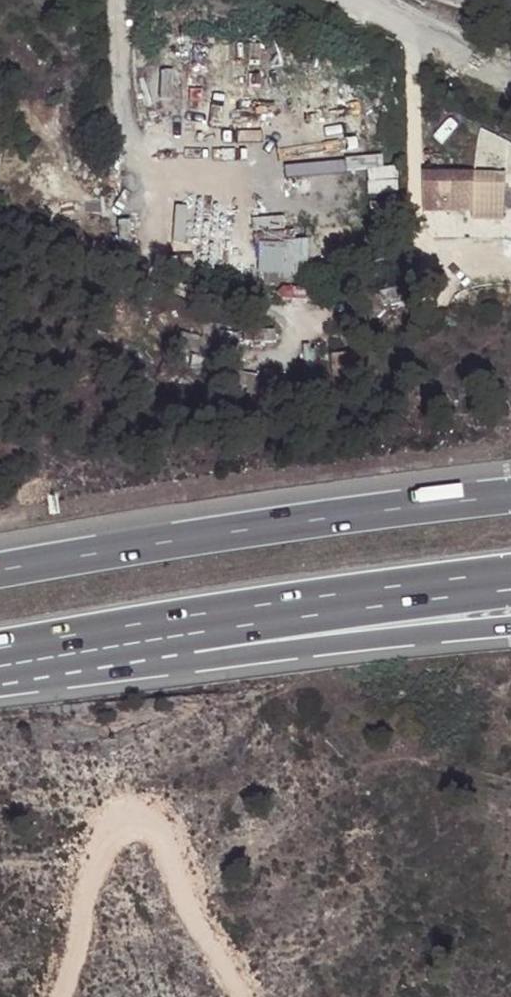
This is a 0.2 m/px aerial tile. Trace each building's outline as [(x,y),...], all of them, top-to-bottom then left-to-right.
[(422,176),(422,199),(444,198),(444,215),(483,216),(483,212),(475,212),(474,192),(475,176),(422,176)] [(474,192),(487,192),(487,176),(475,176),(474,192)] [(261,236),(260,273),(306,273),(306,237),(261,236)]
